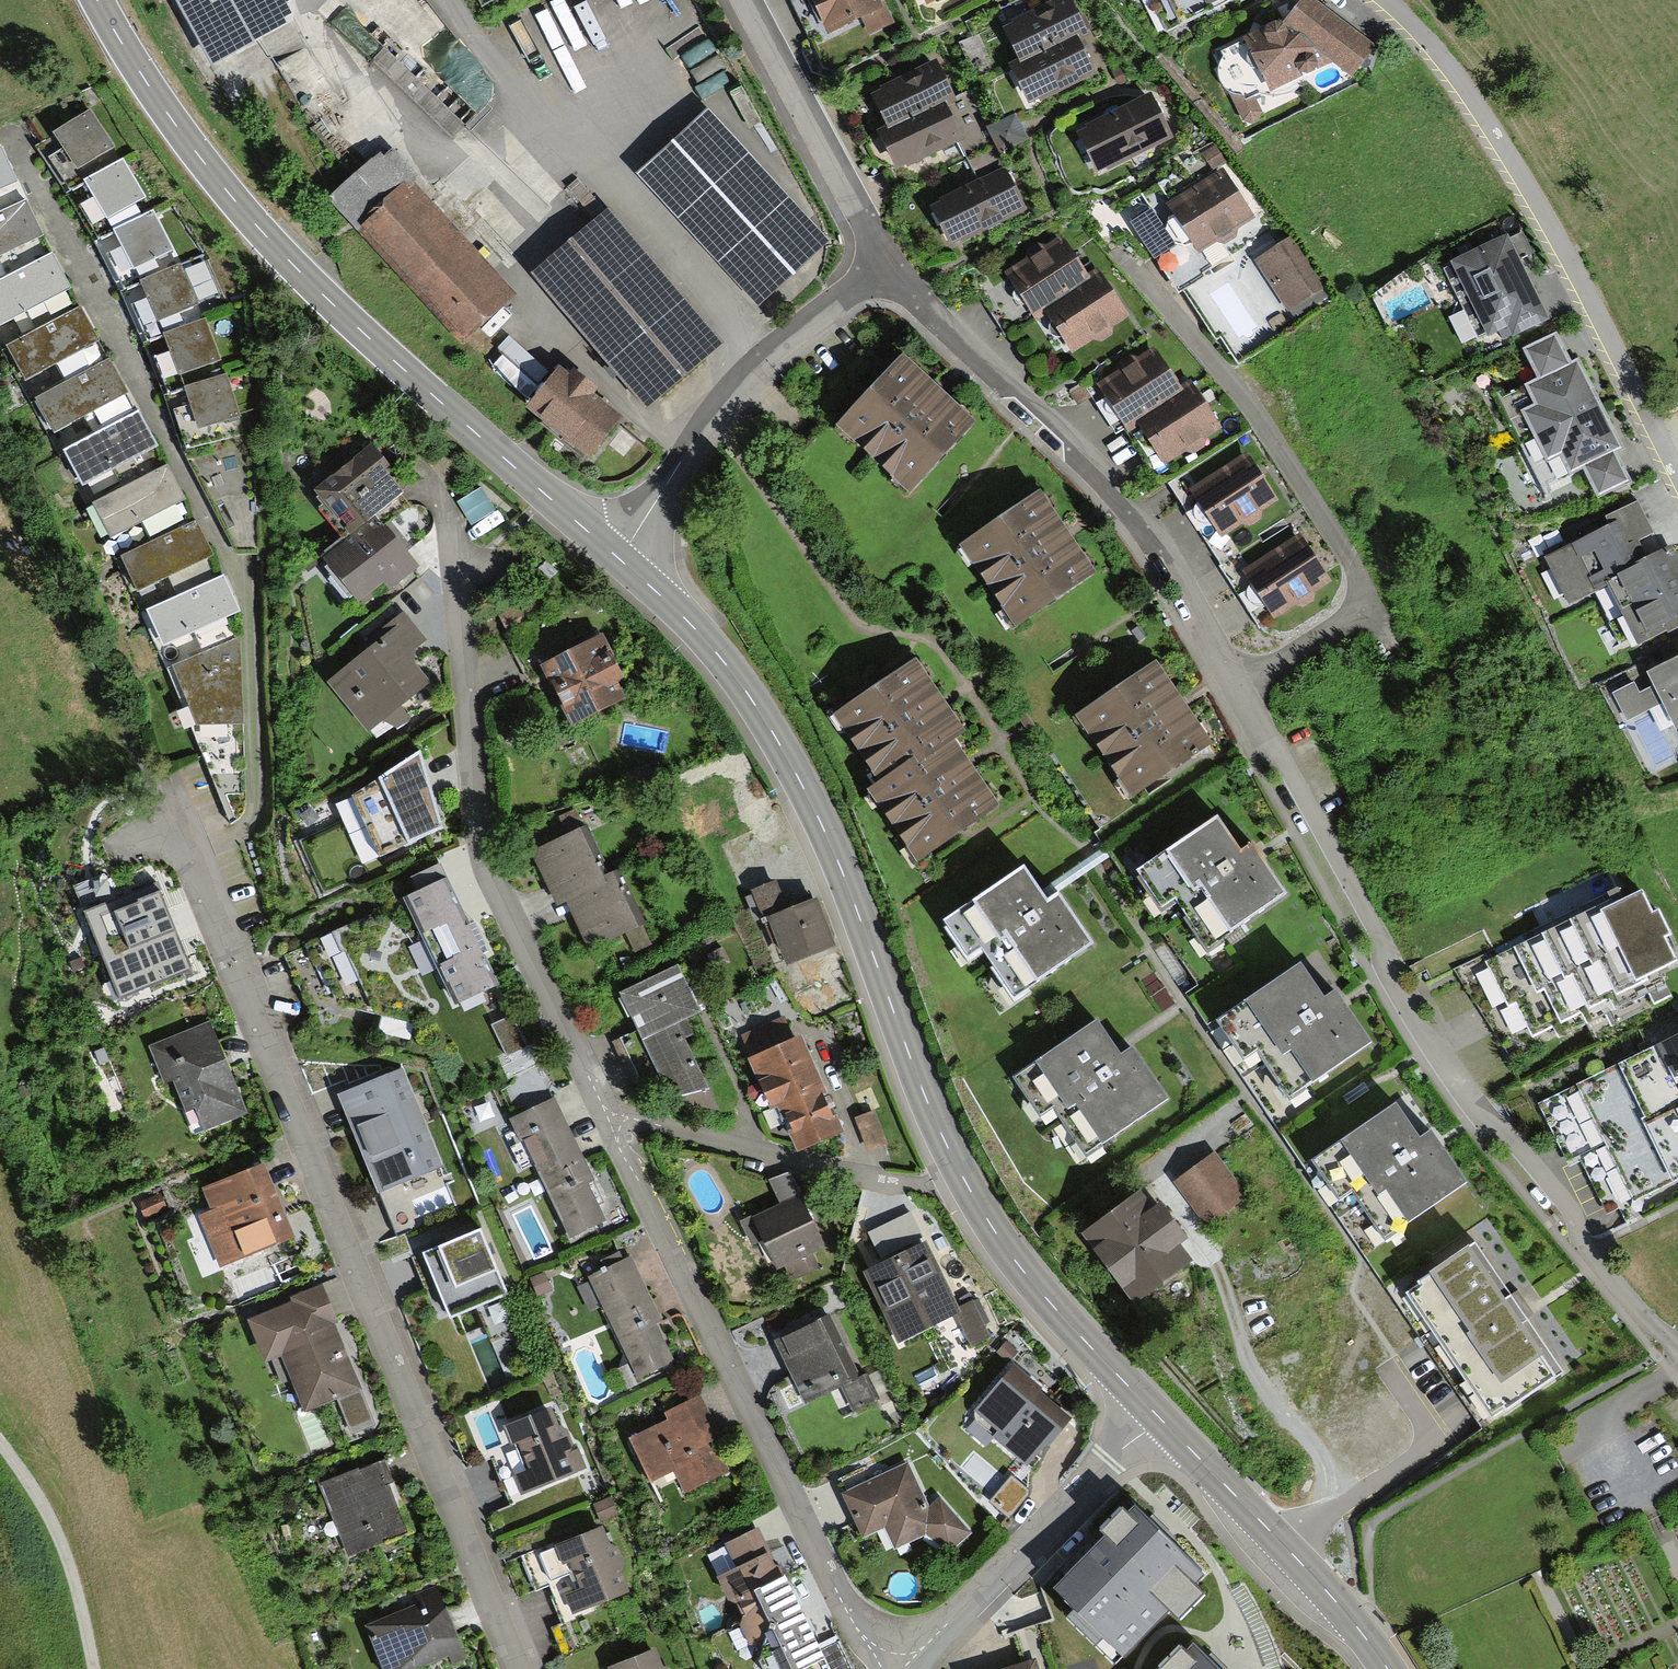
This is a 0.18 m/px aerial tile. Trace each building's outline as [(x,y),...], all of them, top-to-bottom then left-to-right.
[(214,70),(289,29),(291,0),(175,0),(214,70)] [(880,0),(809,0),(827,39),(863,22),(870,37),(894,25),(885,4),(883,6),(880,0)] [(1000,28),(1018,65),(1080,35),(1063,0),(1058,0),(1000,28)] [(1167,35),(1237,0),(1149,0),(1167,35)] [(1242,37),(1244,43),(1222,54),(1225,58),(1221,64),(1219,71),(1218,78),(1221,84),(1224,89),(1230,94),(1246,125),(1251,124),(1261,120),(1261,111),(1256,98),(1259,93),(1267,96),(1286,95),(1301,88),(1310,90),(1312,75),(1332,63),(1352,78),(1374,47),(1309,0),(1303,0),(1283,27),(1276,20),(1242,37)] [(1088,73),(1072,39),(1008,70),(1024,103),(1088,73)] [(932,62),(869,92),(887,129),(950,99),(932,62)] [(1149,99),(1076,136),(1097,178),(1170,141),(1149,99)] [(958,137),(942,104),(878,134),(894,167),(958,137)] [(85,185),(122,162),(90,111),(51,136),(63,152),(48,162),(52,168),(70,194),(85,185)] [(702,114),(641,171),(757,296),(818,239),(702,114)] [(1004,157),(1032,140),(1017,116),(989,133),(1004,157)] [(18,184),(7,160),(1,148),(0,148),(0,193),(18,184)] [(455,339),(507,295),(384,151),(332,196),(455,339)] [(83,215),(98,244),(115,235),(153,213),(122,162),(85,185),(94,201),(80,211),(83,215)] [(1002,172),(929,207),(947,244),(1020,209),(1002,172)] [(1151,209),(1131,223),(1177,294),(1185,290),(1230,259),(1223,248),(1237,238),(1238,233),(1253,220),(1223,172),(1171,200),(1162,186),(1143,196),(1151,209)] [(44,237),(32,214),(26,202),(0,216),(0,260),(44,237)] [(142,285),(180,267),(153,213),(115,235),(122,251),(108,258),(111,264),(124,293),(142,285)] [(608,213),(532,278),(646,410),(721,346),(608,213)] [(1230,259),(1185,290),(1218,339),(1224,336),(1239,359),(1329,298),(1280,225),(1230,259)] [(1501,236),(1454,260),(1491,330),(1508,321),(1515,333),(1544,317),(1501,236)] [(1062,237),(1005,273),(1037,324),(1047,318),(1043,312),(1091,282),(1088,277),(1062,237)] [(70,289),(58,268),(52,256),(0,285),(0,329),(70,289)] [(134,315),(146,345),(165,337),(205,321),(198,305),(221,294),(207,263),(183,274),(180,267),(142,285),(149,301),(132,308),(134,315)] [(1091,282),(1043,312),(1047,318),(1072,357),(1130,320),(1098,271),(1088,277),(1091,282)] [(80,309),(6,352),(25,385),(99,342),(87,320),(80,309)] [(186,393),(226,379),(205,321),(165,337),(172,354),(154,361),(156,367),(166,399),(186,393)] [(1613,449),(1619,446),(1574,361),(1570,363),(1554,334),(1525,350),(1539,378),(1527,384),(1538,404),(1525,410),(1560,476),(1583,464),(1599,494),(1628,479),(1613,449)] [(528,403),(552,374),(515,342),(490,372),(528,403)] [(1153,351),(1099,386),(1126,427),(1180,392),(1153,351)] [(902,360),(838,426),(902,488),(966,422),(902,360)] [(109,361),(36,403),(55,436),(128,394),(116,372),(109,361)] [(568,378),(561,372),(528,413),(591,462),(622,423),(593,401),(598,395),(583,383),(572,374),(568,378)] [(226,379),(186,393),(191,409),(173,414),(175,420),(186,454),(244,436),(226,379)] [(1188,387),(1135,422),(1160,460),(1213,426),(1188,387)] [(138,414),(64,455),(83,488),(157,447),(144,425),(138,414)] [(366,448),(311,493),(343,532),(397,487),(366,448)] [(1246,457),(1192,491),(1218,531),(1271,497),(1246,457)] [(166,467),(93,508),(112,541),(185,500),(173,479),(166,467)] [(474,487),(453,501),(470,528),(492,514),(474,487)] [(1038,498),(962,549),(1011,622),(1087,572),(1038,498)] [(1610,529),(1544,564),(1569,611),(1608,590),(1605,585),(1647,563),(1637,544),(1655,535),(1638,503),(1605,520),(1610,529)] [(375,517),(322,560),(354,598),(406,555),(375,517)] [(196,522),(120,561),(137,595),(214,557),(202,534),(196,522)] [(1299,539),(1245,574),(1270,612),(1324,577),(1299,539)] [(1605,585),(1608,590),(1640,651),(1677,630),(1677,560),(1673,550),(1647,563),(1605,585)] [(223,579),(148,616),(164,650),(240,613),(228,590),(223,579)] [(538,587),(496,607),(505,626),(548,605),(538,587)] [(325,683),(363,731),(367,728),(376,740),(404,718),(394,705),(423,682),(408,662),(410,646),(419,639),(399,613),(367,639),(373,646),(325,683)] [(596,636),(543,665),(572,721),(618,697),(609,681),(618,676),(596,636)] [(198,729),(244,726),(243,695),(239,639),(172,670),(198,729)] [(1650,671),(1676,726),(1677,725),(1677,658),(1650,671)] [(834,717),(879,784),(958,731),(913,664),(834,717)] [(1157,667),(1076,718),(1131,805),(1213,753),(1157,667)] [(947,739),(869,792),(914,858),(992,806),(947,739)] [(439,830),(417,755),(378,782),(351,795),(377,857),(439,830)] [(1217,813),(1135,868),(1161,906),(1174,897),(1206,945),(1285,892),(1251,841),(1241,848),(1217,813)] [(582,838),(534,858),(560,919),(573,914),(592,959),(641,938),(617,882),(604,888),(582,838)] [(1025,865),(943,919),(969,957),(982,948),(1014,996),(1093,943),(1059,893),(1049,899),(1025,865)] [(403,898),(451,1004),(491,986),(478,958),(485,955),(471,923),(462,927),(434,866),(404,880),(411,895),(403,898)] [(767,917),(786,962),(829,944),(812,902),(784,913),(773,884),(752,893),(763,918),(767,917)] [(156,885),(86,912),(119,997),(189,970),(182,950),(163,903),(156,885)] [(1458,978),(1512,1060),(1557,1036),(1559,1041),(1588,1027),(1594,1038),(1671,996),(1661,977),(1677,968),(1677,967),(1666,945),(1672,942),(1660,917),(1653,920),(1642,898),(1619,910),(1607,916),(1603,908),(1582,918),(1553,932),(1525,946),(1458,978)] [(380,910),(287,951),(315,1014),(357,998),(427,1011),(380,910)] [(1302,964),(1220,1019),(1245,1057),(1258,1048),(1291,1096),(1370,1043),(1335,992),(1325,999),(1302,964)] [(681,1027),(703,1016),(681,969),(620,998),(678,1119),(716,1100),(681,1027)] [(781,1016),(740,1036),(793,1143),(834,1123),(781,1016)] [(516,1019),(496,1026),(507,1057),(527,1051),(516,1019)] [(1096,1021),(1014,1076),(1039,1114),(1052,1105),(1085,1153),(1164,1100),(1129,1050),(1119,1056),(1096,1021)] [(205,1134),(247,1117),(210,1026),(151,1050),(170,1098),(177,1095),(186,1117),(197,1112),(205,1134)] [(1541,1107),(1571,1169),(1585,1161),(1610,1216),(1669,1188),(1677,1184),(1677,1040),(1613,1071),(1541,1107)] [(400,1072),(339,1096),(375,1187),(437,1163),(400,1072)] [(1396,1100),(1314,1155),(1340,1193),(1353,1184),(1385,1232),(1464,1179),(1430,1128),(1419,1135),(1396,1100)] [(549,1101),(491,1129),(504,1156),(522,1148),(565,1235),(598,1218),(579,1180),(586,1176),(549,1101)] [(869,1111),(853,1118),(865,1145),(880,1139),(869,1111)] [(1178,1177),(1204,1215),(1237,1193),(1211,1154),(1178,1177)] [(218,1268),(295,1239),(267,1166),(201,1191),(218,1233),(206,1238),(218,1268)] [(778,1203),(740,1220),(763,1270),(781,1262),(788,1279),(813,1268),(805,1251),(817,1245),(784,1172),(767,1180),(778,1203)] [(1141,1194),(1086,1232),(1134,1303),(1190,1265),(1141,1194)] [(479,1230),(422,1252),(447,1318),(474,1307),(502,1380),(532,1369),(479,1230)] [(1470,1237),(1395,1287),(1484,1419),(1559,1369),(1470,1237)] [(920,1246),(866,1275),(900,1340),(955,1311),(920,1246)] [(599,1304),(633,1376),(668,1360),(650,1322),(656,1319),(628,1259),(619,1263),(615,1254),(598,1262),(601,1268),(584,1276),(589,1284),(577,1290),(587,1310),(599,1304)] [(306,1417),(326,1409),(340,1444),(376,1429),(336,1328),(340,1324),(325,1288),(287,1303),(289,1308),(249,1324),(267,1367),(283,1360),(306,1417)] [(971,1311),(957,1316),(967,1342),(981,1337),(971,1311)] [(819,1320),(775,1340),(802,1399),(838,1383),(850,1409),(870,1400),(860,1377),(848,1383),(819,1320)] [(1026,1460),(1063,1416),(1008,1369),(970,1412),(1026,1460)] [(696,1402),(627,1437),(646,1475),(668,1464),(682,1492),(722,1472),(705,1439),(713,1435),(696,1402)] [(520,1492),(573,1468),(546,1407),(507,1425),(527,1469),(513,1475),(520,1492)] [(472,1416),(487,1450),(504,1443),(489,1409),(472,1416)] [(904,1465),(842,1493),(861,1534),(883,1524),(892,1544),(921,1531),(946,1549),(963,1534),(934,1499),(923,1509),(904,1465)] [(382,1468),(361,1476),(360,1473),(320,1489),(346,1557),(407,1533),(382,1468)] [(605,1498),(591,1505),(597,1519),(612,1512),(605,1498)] [(1053,1583),(1124,1653),(1170,1607),(1177,1614),(1203,1588),(1195,1580),(1203,1571),(1150,1519),(1135,1504),(1129,1510),(1120,1502),(1097,1524),(1104,1531),(1053,1583)] [(599,1529),(548,1549),(571,1607),(622,1588),(615,1571),(618,1564),(613,1552),(607,1550),(599,1529)] [(838,1639),(819,1649),(794,1600),(774,1559),(760,1531),(723,1548),(735,1573),(718,1581),(752,1650),(764,1653),(761,1666),(763,1668),(852,1668),(838,1639)] [(365,1626),(382,1668),(417,1668),(463,1651),(437,1587),(405,1599),(409,1609),(365,1626)] [(1209,1658),(1194,1643),(1187,1649),(1179,1640),(1156,1663),(1162,1668),(1220,1668),(1209,1658)] [(607,1666),(608,1668),(658,1668),(649,1649),(607,1666)] [(1029,1661),(1002,1668),(1032,1668),(1029,1661)]
